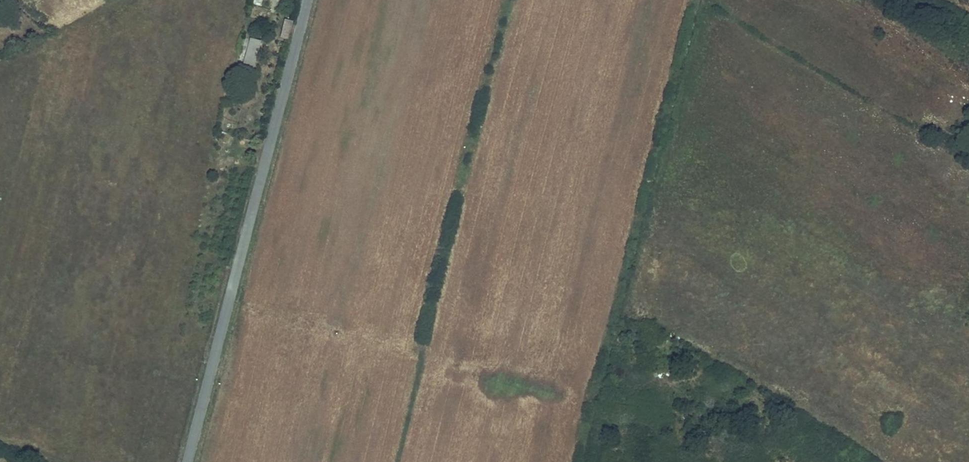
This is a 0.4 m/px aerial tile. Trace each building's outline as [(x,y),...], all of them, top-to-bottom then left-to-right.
[(292,20),(285,19),(281,36),(289,38),(292,20)] [(255,65),(261,41),(249,38),(243,62),(255,65)]
